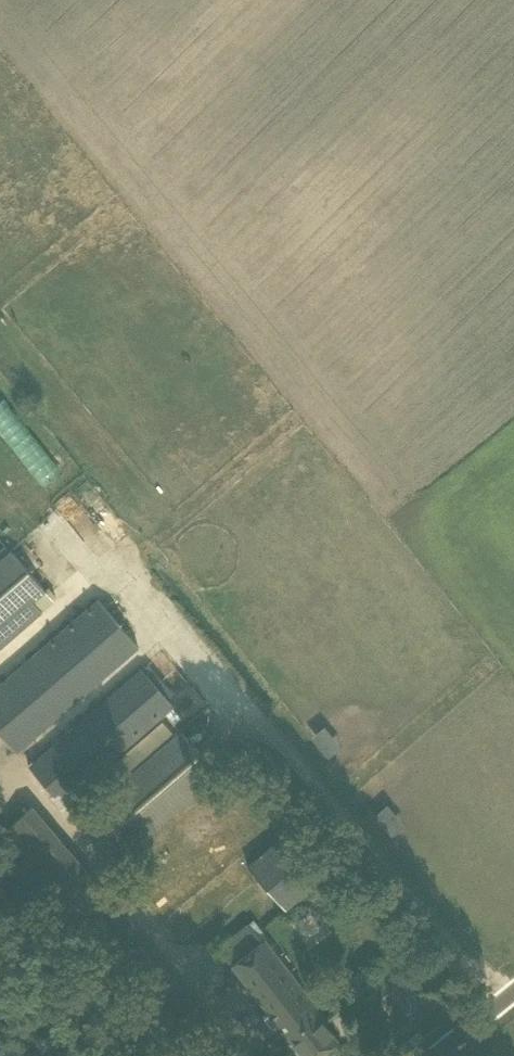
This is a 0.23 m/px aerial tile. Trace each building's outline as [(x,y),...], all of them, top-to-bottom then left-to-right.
[(0,559),(0,649),(44,611),(33,600),(45,590),(11,550),(0,559)] [(0,684),(0,733),(17,752),(139,646),(98,599),(0,684)] [(174,704),(142,668),(29,766),(54,795),(59,790),(65,798),(74,790),(174,704)] [(181,732),(77,822),(112,862),(217,772),(181,732)] [(8,825),(2,829),(100,947),(115,935),(130,922),(34,807),(8,825)] [(328,872),(290,829),(247,864),(287,907),(328,872)] [(337,1039),(264,938),(262,940),(249,923),(219,946),(304,1055),(315,1055),(337,1039)]
